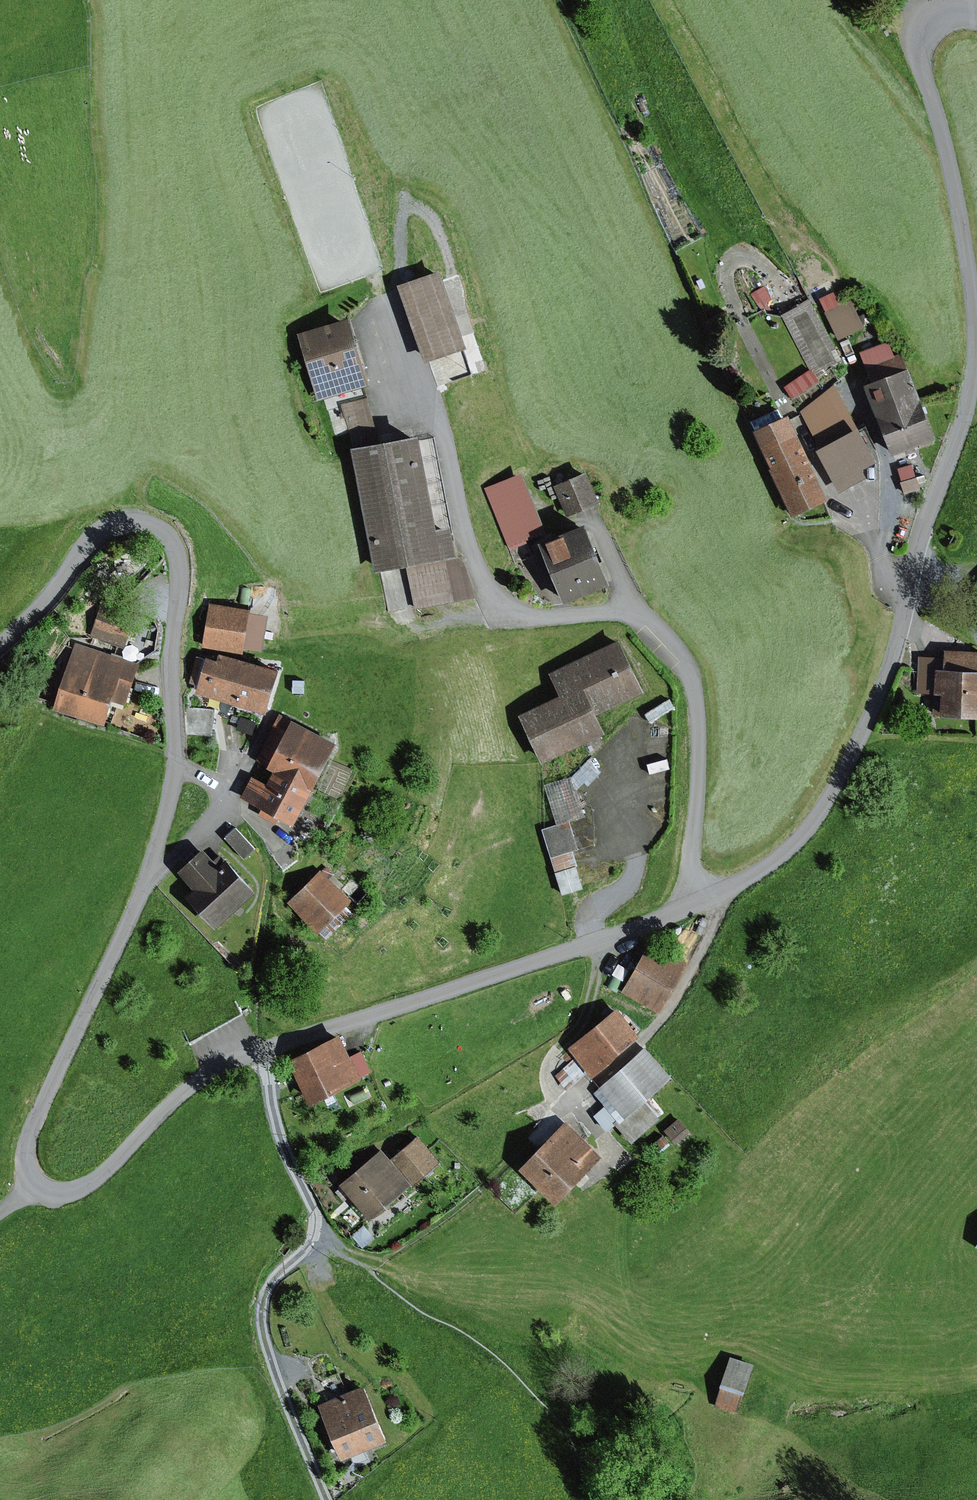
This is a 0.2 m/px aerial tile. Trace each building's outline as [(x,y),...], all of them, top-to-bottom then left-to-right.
[(436,276),(395,290),(421,366),(463,352),(436,276)] [(839,360),(808,301),(779,316),(809,375),(839,360)] [(851,301),(824,314),(837,341),(864,328),(851,301)] [(345,321),(297,336),(317,401),(365,386),(345,321)] [(859,352),(871,384),(906,371),(900,355),(893,357),(887,342),(859,352)] [(871,384),(863,387),(889,457),(932,440),(906,371),(871,384)] [(800,411),(819,451),(855,431),(833,384),(800,411)] [(351,455),(380,449),(369,399),(341,405),(351,455)] [(786,418),(753,432),(792,518),(824,504),(786,418)] [(819,451),(815,454),(837,494),(865,479),(861,473),(874,466),(855,431),(819,451)] [(380,449),(351,455),(374,571),(408,564),(417,608),(471,597),(465,566),(454,560),(448,530),(434,533),(416,442),(380,449)] [(912,465),(896,470),(903,494),(920,489),(912,465)] [(519,476),(485,490),(509,548),(542,535),(519,476)] [(583,476),(551,489),(564,518),(595,504),(583,476)] [(579,530),(536,547),(561,607),(604,589),(579,530)] [(136,611),(102,600),(91,636),(125,646),(136,611)] [(248,612),(209,605),(200,648),(259,660),(266,619),(247,616),(248,612)] [(558,700),(519,719),(542,768),(603,739),(593,717),(641,694),(617,643),(547,676),(558,700)] [(137,664),(74,645),(53,709),(101,724),(109,700),(124,704),(137,664)] [(934,673),(933,698),(940,698),(939,720),(976,722),(976,651),(942,649),(941,659),(940,673),(934,673)] [(274,673),(218,657),(216,663),(196,657),(188,683),(196,686),(194,694),(262,713),(274,673)] [(916,697),(933,698),(934,673),(940,673),(941,659),(918,658),(916,697)] [(215,711),(184,707),(186,734),(211,737),(215,711)] [(310,793),(335,746),(280,717),(255,764),(272,773),(310,793)] [(668,727),(648,726),(646,755),(665,756),(668,727)] [(590,758),(571,778),(577,798),(604,772),(590,758)] [(310,793),(272,773),(266,785),(251,777),(239,799),(291,828),(310,793)] [(544,787),(556,827),(568,823),(583,818),(577,798),(571,778),(544,787)] [(556,827),(541,832),(550,858),(576,849),(568,823),(556,827)] [(235,829),(223,841),(243,861),(255,850),(235,829)] [(218,869),(202,851),(176,874),(193,892),(185,899),(213,931),(252,896),(224,864),(218,869)] [(575,867),(554,874),(562,898),(583,891),(575,867)] [(320,872),(287,902),(319,938),(353,907),(320,872)] [(685,967),(649,946),(620,995),(656,1016),(685,967)] [(616,1012),(567,1050),(590,1079),(639,1042),(616,1012)] [(338,1039),(286,1063),(307,1107),(373,1076),(362,1053),(348,1060),(338,1039)] [(644,1048),(590,1094),(634,1144),(659,1122),(657,1119),(660,1117),(648,1102),(672,1081),(644,1048)] [(690,1134),(678,1119),(662,1132),(674,1147),(690,1134)] [(564,1124),(515,1173),(552,1209),(601,1159),(564,1124)] [(417,1138),(388,1162),(409,1188),(438,1164),(417,1138)] [(380,1152),(337,1188),(367,1223),(409,1188),(388,1162),(380,1152)] [(751,1367),(730,1359),(713,1408),(734,1415),(751,1367)] [(368,1381),(320,1402),(344,1456),(392,1435),(368,1381)]
